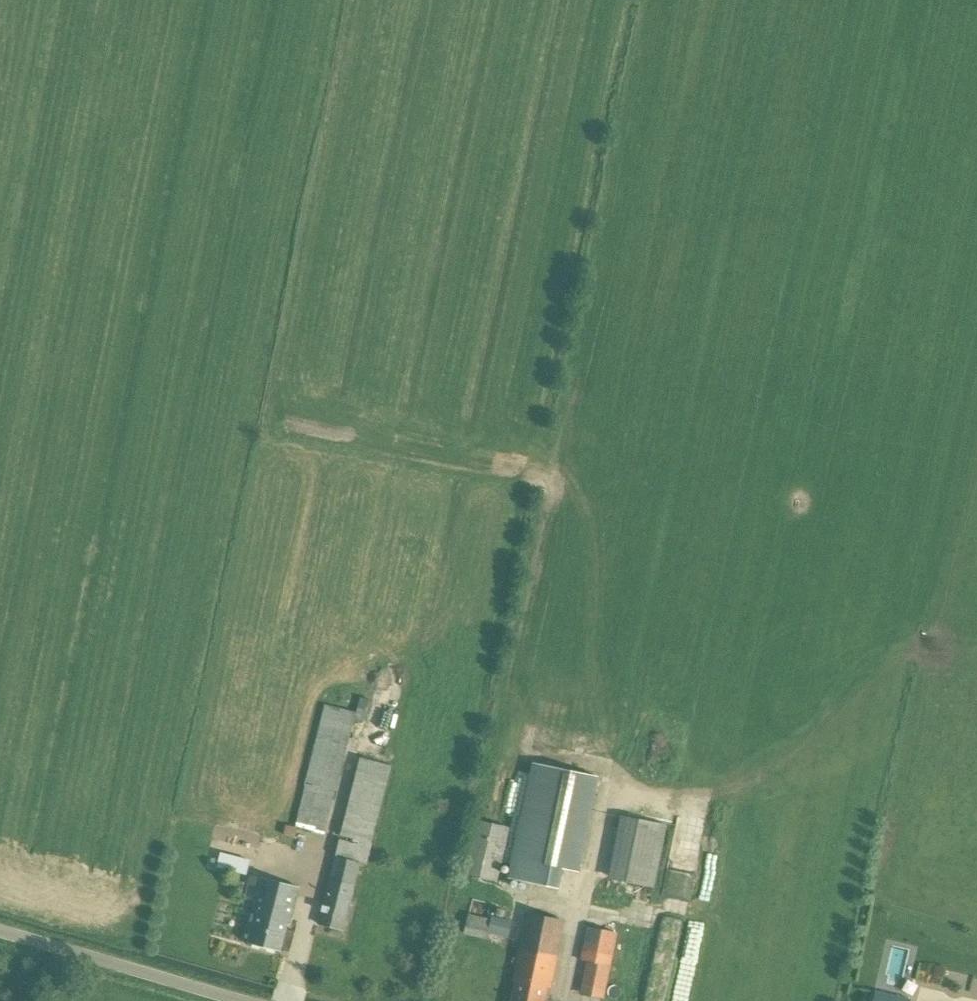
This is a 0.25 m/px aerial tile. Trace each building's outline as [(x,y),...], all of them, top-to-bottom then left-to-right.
[(324,833),(356,711),(325,704),(294,826),(324,833)] [(579,870),(599,776),(532,762),(509,877),(557,887),(561,867),(579,870)] [(667,824),(621,815),(608,878),(654,887),(667,824)] [(496,880),(508,828),(478,821),(466,873),(496,880)] [(291,919),(299,888),(262,878),(254,911),(256,912),(248,942),(282,950),(290,952),(295,931),(287,929),(289,919),(291,919)] [(508,936),(511,921),(492,916),(495,905),(472,900),(465,932),(487,937),(489,932),(508,936)] [(563,921),(529,914),(511,1000),(544,1000),(547,987),(550,988),(563,921)] [(604,997),(617,934),(588,928),(575,991),(604,997)] [(911,999),(863,987),(859,1000),(910,1000),(911,999)]
